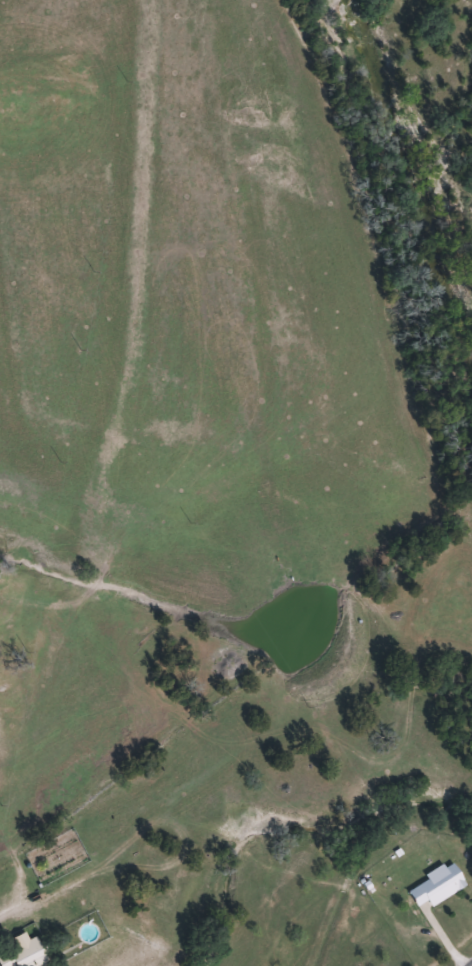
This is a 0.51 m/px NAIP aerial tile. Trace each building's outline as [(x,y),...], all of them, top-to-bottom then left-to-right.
[(431,907),(467,886),(454,864),(445,869),(443,865),(424,876),(427,881),(408,892),(417,908),(428,901),(431,907)] [(0,965),(41,965),(48,964),(41,940),(0,953),(0,965)]
